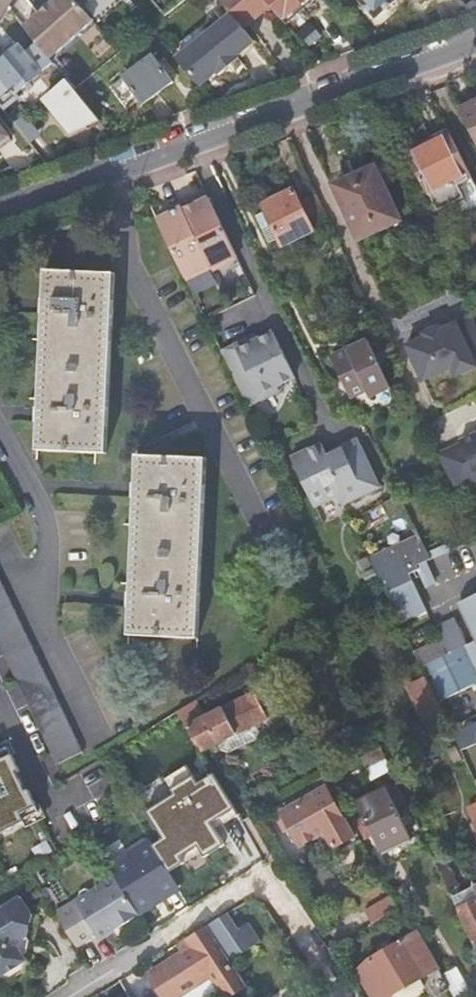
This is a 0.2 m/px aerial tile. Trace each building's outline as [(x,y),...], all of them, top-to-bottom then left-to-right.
[(25,28),(38,44),(50,59),(93,21),(87,14),(82,8),(75,0),(56,0),(25,28)] [(269,7),(264,1),(263,0),(217,0),(230,15),(237,23),(243,30),(269,7)] [(264,1),(269,7),(281,21),(304,0),(263,0),(264,1)] [(375,19),(396,0),(358,0),(375,19)] [(230,15),(176,59),(199,86),(216,72),(218,74),(238,58),(236,56),(254,43),(243,30),(237,23),(230,15)] [(27,54),(19,45),(0,62),(0,106),(3,110),(18,98),(16,94),(53,63),(50,59),(38,44),(27,54)] [(152,55),(123,76),(143,104),(172,83),(152,55)] [(79,127),(99,120),(66,79),(45,95),(55,107),(52,109),(69,131),(77,125),(79,127)] [(459,108),(475,140),(475,100),(459,108)] [(13,122),(28,142),(38,135),(22,114),(13,122)] [(455,179),(469,172),(449,133),(407,155),(426,193),(428,192),(435,206),(462,193),(455,179)] [(375,167),(334,185),(359,239),(399,221),(375,167)] [(282,245),(327,223),(313,193),(297,201),(292,190),(262,204),(282,245)] [(237,258),(207,197),(182,210),(181,207),(155,219),(185,280),(196,275),(199,281),(213,274),(228,267),(226,263),(237,258)] [(43,269),(33,450),(105,452),(113,272),(43,269)] [(475,363),(475,325),(472,317),(457,324),(455,322),(439,329),(437,326),(423,332),(424,336),(406,345),(422,380),(451,367),(455,375),(475,365),(475,363)] [(262,335),(284,380),(293,376),(271,330),(262,335)] [(256,337),(242,344),(267,394),(278,389),(275,385),(284,380),(262,335),(256,337)] [(366,339),(330,357),(349,395),(364,388),(367,394),(388,385),(366,339)] [(219,350),(246,405),(267,394),(242,344),(240,346),(237,341),(219,350)] [(436,454),(454,490),(475,479),(475,432),(459,441),(460,443),(436,454)] [(320,441),(314,444),(317,451),(342,502),(377,485),(355,438),(325,452),(320,441)] [(295,453),(318,502),(337,493),(341,502),(342,502),(317,451),(314,444),(295,453)] [(134,453),(127,634),(197,637),(204,456),(134,453)] [(313,505),(318,502),(295,453),(289,456),(313,505)] [(369,558),(385,592),(411,579),(408,573),(417,568),(415,564),(429,558),(426,552),(418,534),(369,558)] [(430,560),(453,549),(449,542),(426,552),(429,558),(430,560)] [(411,579),(385,592),(398,621),(425,608),(411,579)] [(56,765),(81,753),(25,637),(0,585),(0,650),(56,765)] [(475,635),(475,595),(460,604),(475,635)] [(446,654),(464,690),(475,684),(475,671),(464,648),(468,646),(455,620),(435,629),(446,654)] [(475,671),(475,642),(468,646),(464,648),(475,671)] [(446,654),(420,667),(432,692),(438,704),(464,690),(446,654)] [(192,738),(200,751),(266,716),(265,714),(270,711),(267,704),(261,707),(253,692),(205,717),(195,700),(176,712),(192,738)] [(438,704),(432,692),(415,701),(429,731),(447,723),(438,704)] [(176,712),(133,736),(139,746),(147,742),(152,749),(171,739),(175,747),(192,738),(176,712)] [(453,735),(461,751),(475,744),(475,725),(453,735)] [(7,741),(0,744),(0,753),(7,749),(10,755),(14,754),(7,741)] [(385,754),(381,745),(359,757),(364,765),(385,754)] [(22,823),(23,822),(22,820),(38,812),(35,806),(27,790),(24,791),(15,773),(18,772),(10,755),(7,749),(0,753),(0,833),(22,823)] [(162,814),(183,802),(180,797),(201,785),(185,759),(144,783),(162,814)] [(329,785),(324,776),(315,781),(320,790),(327,786),(329,785)] [(180,797),(183,802),(204,790),(201,785),(180,797)] [(327,786),(320,790),(282,810),(283,813),(278,816),(285,830),(290,827),(300,844),(317,835),(325,831),(334,847),(354,837),(333,797),(327,786)] [(386,787),(357,801),(380,848),(409,835),(386,787)] [(468,807),(475,824),(475,803),(468,807)] [(44,817),(38,804),(35,806),(38,812),(22,820),(23,822),(22,823),(24,827),(44,817)] [(139,914),(115,876),(92,890),(84,889),(79,892),(77,900),(56,913),(76,946),(95,933),(99,939),(139,914)] [(398,907),(391,895),(365,910),(372,922),(398,907)] [(13,977),(24,970),(27,958),(19,947),(20,939),(26,936),(31,914),(19,896),(0,908),(0,956),(13,977)] [(465,906),(462,901),(457,903),(475,943),(475,901),(465,906)] [(226,955),(231,961),(260,942),(247,924),(236,931),(225,914),(207,926),(226,955)] [(207,926),(187,939),(186,939),(177,945),(183,955),(150,976),(163,996),(177,996),(212,975),(222,992),(226,996),(227,996),(247,985),(231,961),(226,955),(207,926)] [(391,993),(422,975),(433,968),(412,934),(395,944),(390,937),(375,946),(373,947),(378,954),(368,960),(358,971),(374,996),(384,996),(391,993)] [(0,956),(0,978),(9,980),(13,977),(0,956)] [(177,996),(209,996),(210,996),(211,996),(214,996),(222,992),(212,975),(177,996)] [(391,993),(393,996),(394,996),(424,979),(422,975),(391,993)]
